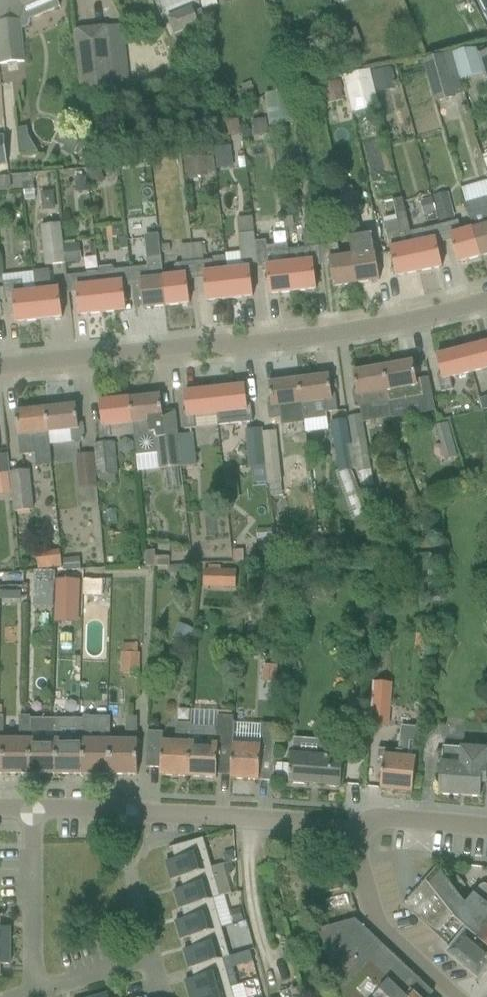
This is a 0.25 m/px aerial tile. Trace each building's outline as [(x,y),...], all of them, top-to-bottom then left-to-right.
[(27,22),(60,8),(57,0),(16,0),(27,22)] [(484,13),(485,12),(486,11),(486,0),(477,0),(484,13)] [(107,27),(75,31),(81,91),(114,88),(107,27)] [(1,65),(26,62),(23,30),(0,32),(0,53),(1,65)] [(454,57),(461,80),(484,74),(477,50),(453,53),(454,57)] [(424,62),(436,104),(457,98),(445,55),(424,62)] [(390,68),(372,73),(377,93),(395,89),(390,68)] [(344,77),(352,113),(379,107),(371,71),(344,77)] [(339,81),(324,85),(329,105),(345,101),(339,81)] [(239,92),(243,107),(254,104),(258,102),(254,87),(239,92)] [(266,95),(271,126),(295,122),(290,91),(266,95)] [(233,101),(223,103),(225,114),(235,112),(233,101)] [(468,106),(460,108),(462,116),(471,114),(468,106)] [(239,119),(226,121),(228,137),(241,135),(239,119)] [(267,119),(253,121),(255,138),(269,136),(267,119)] [(71,134),(64,146),(73,152),(75,153),(76,152),(81,142),(82,141),(80,140),(71,134)] [(1,164),(9,164),(6,136),(0,136),(0,164),(1,164)] [(217,148),(218,164),(233,163),(231,146),(217,148)] [(207,158),(185,161),(188,179),(209,176),(207,158)] [(100,169),(89,175),(94,186),(105,181),(100,169)] [(32,175),(22,176),(24,194),(34,193),(32,175)] [(86,177),(75,178),(76,193),(88,192),(86,177)] [(55,192),(41,193),(42,212),(56,211),(55,192)] [(433,197),(440,222),(455,218),(448,193),(433,197)] [(481,257),(483,256),(483,257),(486,255),(486,200),(486,198),(466,205),(474,229),(473,230),(481,257)] [(391,248),(397,278),(420,273),(413,244),(406,211),(404,204),(403,199),(394,201),(401,231),(388,234),(391,248)] [(242,262),(247,265),(259,264),(256,242),(253,218),(237,220),(242,262)] [(452,242),(459,264),(481,257),(473,230),(473,229),(462,233),(459,221),(440,226),(444,240),(445,244),(452,242)] [(41,227),(46,266),(66,264),(62,224),(41,227)] [(353,256),(357,284),(380,281),(376,252),(375,252),(373,235),(363,236),(361,224),(348,226),(353,256)] [(133,226),(126,226),(127,239),(135,238),(133,226)] [(413,244),(420,273),(442,268),(438,245),(445,244),(444,240),(440,226),(422,230),(424,242),(413,244)] [(316,229),(303,231),(305,248),(319,246),(316,229)] [(126,238),(119,239),(120,250),(128,249),(126,238)] [(268,268),(270,295),(294,293),(291,268),(290,253),(290,252),(290,251),(289,244),(268,247),(267,241),(256,242),(259,264),(259,269),(268,268)] [(65,245),(67,264),(83,262),(80,244),(65,245)] [(170,244),(160,245),(160,253),(171,252),(170,244)] [(202,244),(192,245),(194,262),(204,261),(202,244)] [(330,265),(334,288),(357,284),(353,256),(340,257),(338,244),(320,247),(323,266),(330,265)] [(192,245),(181,246),(183,263),(194,262),(192,245)] [(291,268),(294,293),(317,290),(315,267),(323,266),(320,247),(297,250),(290,251),(290,252),(290,253),(291,268)] [(205,279),(207,302),(231,300),(227,272),(214,273),(213,261),(195,263),(196,280),(205,279)] [(148,267),(131,269),(133,287),(135,307),(143,306),(143,310),(167,307),(164,278),(163,278),(161,263),(148,264),(148,267)] [(164,278),(167,307),(190,304),(188,281),(196,280),(195,263),(175,265),(176,277),(164,278)] [(99,273),(104,314),(126,311),(124,288),(133,287),(131,269),(115,271),(115,267),(99,269),(100,273),(99,273)] [(227,272),(231,300),(254,297),(251,269),(228,271),(227,272)] [(37,292),(40,321),(63,318),(60,289),(53,290),(50,270),(34,273),(37,292)] [(77,288),(80,317),(104,314),(99,273),(75,276),(77,288)] [(14,300),(17,323),(40,321),(37,292),(24,294),(23,282),(3,284),(5,301),(14,300)] [(468,349),(474,372),(486,369),(486,344),(468,349)] [(437,376),(442,393),(453,390),(450,378),(474,372),(468,349),(437,357),(441,375),(437,376)] [(413,362),(383,367),(389,403),(392,418),(392,419),(424,414),(422,404),(421,397),(424,397),(420,380),(417,380),(413,362)] [(357,390),(353,391),(356,409),(361,408),(362,408),(364,423),(392,418),(389,403),(383,367),(353,372),(357,390)] [(300,380),(305,423),(305,421),(328,418),(327,413),(339,411),(336,395),(337,395),(337,394),(332,394),(330,376),(300,380)] [(270,420),(281,419),(282,427),(305,423),(300,380),(269,383),(272,402),(268,403),(270,420)] [(218,416),(219,426),(254,422),(252,405),(247,405),(245,387),(215,390),(218,416)] [(183,412),(185,430),(197,428),(195,419),(218,416),(215,390),(185,393),(186,412),(183,412)] [(167,469),(169,489),(181,487),(180,468),(181,468),(178,436),(175,412),(163,414),(161,396),(130,399),(133,426),(134,435),(135,435),(137,456),(158,454),(160,470),(167,469)] [(98,421),(100,439),(112,438),(111,428),(133,426),(130,399),(100,402),(102,421),(98,421)] [(45,409),(48,433),(72,431),(73,438),(72,438),(73,442),(84,441),(82,424),(78,424),(76,405),(45,409)] [(48,433),(45,409),(16,412),(20,457),(36,454),(50,453),(48,433)] [(331,424),(339,472),(356,469),(348,421),(331,424)] [(446,422),(433,426),(444,461),(457,457),(446,422)] [(252,468),(253,484),(268,482),(262,429),(246,431),(250,468),(252,468)] [(276,432),(263,433),(268,482),(268,486),(270,486),(275,485),(283,484),(277,440),(276,432)] [(178,436),(181,468),(197,466),(194,435),(178,436)] [(354,442),(352,442),(356,469),(357,473),(359,472),(370,471),(371,470),(366,440),(354,442)] [(101,477),(102,486),(117,484),(117,476),(119,475),(116,443),(95,445),(99,477),(101,477)] [(77,457),(80,489),(96,487),(93,455),(77,457)] [(382,460),(374,462),(376,471),(384,469),(382,460)] [(288,467),(290,484),(306,482),(303,465),(288,467)] [(13,495),(15,513),(35,511),(30,471),(10,473),(10,469),(12,495),(13,495)] [(0,474),(0,495),(11,494),(9,473),(0,474)] [(53,553),(37,554),(38,571),(54,569),(53,553)] [(64,560),(65,572),(82,571),(81,558),(64,560)] [(223,588),(236,589),(237,571),(227,571),(224,571),(223,588)] [(329,580),(320,593),(331,601),(340,588),(329,580)] [(58,581),(57,607),(77,608),(78,581),(58,581)] [(103,581),(84,581),(83,595),(103,595),(103,581)] [(34,597),(45,597),(45,609),(54,610),(55,584),(34,583),(34,597)] [(8,592),(8,601),(21,601),(21,592),(8,592)] [(56,613),(55,630),(72,631),(73,613),(56,613)] [(180,624),(173,640),(187,647),(195,630),(180,624)] [(43,636),(42,648),(53,649),(54,637),(43,636)] [(122,674),(141,675),(141,654),(139,654),(139,644),(124,644),(122,674)] [(272,649),(271,661),(280,662),(282,650),(272,649)] [(264,666),(264,683),(278,684),(278,667),(264,666)] [(375,683),(372,713),(387,715),(389,715),(392,685),(375,683)] [(352,756),(369,757),(371,732),(372,713),(356,712),(352,756)] [(371,732),(386,733),(387,715),(372,713),(371,732)] [(20,716),(20,731),(31,731),(31,718),(32,718),(32,716),(26,716),(20,716)] [(84,720),(84,775),(110,776),(111,741),(111,718),(84,717),(84,720)] [(189,778),(217,779),(218,766),(231,767),(231,769),(232,768),(234,723),(235,717),(219,717),(218,729),(192,727),(192,724),(191,724),(189,778)] [(125,718),(125,734),(138,735),(139,732),(139,718),(133,718),(127,718),(125,718)] [(31,740),(30,775),(57,775),(58,719),(31,719),(31,731),(31,740)] [(58,719),(57,775),(84,775),(84,720),(58,719)] [(273,782),(274,763),(279,726),(234,723),(232,768),(231,769),(231,780),(273,782)] [(147,748),(146,768),(148,768),(161,769),(161,777),(189,778),(190,744),(191,724),(176,724),(175,744),(164,743),(164,733),(148,732),(147,748)] [(378,749),(377,758),(384,759),(383,772),(381,789),(381,791),(413,794),(415,775),(416,759),(418,747),(419,737),(400,735),(399,751),(378,749)] [(4,775),(30,775),(31,740),(4,740),(4,775)] [(110,776),(138,776),(138,742),(111,741),(110,776)] [(480,798),(481,783),(486,783),(486,781),(486,749),(443,747),(440,795),(480,798)] [(291,764),(274,763),(273,782),(290,783),(341,786),(343,759),(291,756),(291,764)] [(320,838),(310,838),(309,848),(320,848),(320,838)] [(167,862),(172,880),(181,878),(213,869),(204,840),(172,848),(175,860),(167,862)] [(233,852),(223,854),(226,864),(236,861),(233,852)] [(226,865),(224,866),(226,875),(235,873),(232,863),(227,865),(226,865)] [(486,944),(486,901),(476,891),(466,904),(458,893),(449,883),(438,867),(428,878),(448,906),(458,918),(475,933),(486,944)] [(175,891),(180,909),(182,909),(214,900),(221,898),(213,869),(181,878),(184,888),(175,891)] [(306,879),(311,898),(342,890),(336,870),(306,879)] [(456,877),(449,883),(458,893),(465,887),(456,877)] [(479,981),(486,972),(486,944),(475,933),(458,918),(448,906),(428,878),(403,905),(450,948),(446,954),(479,981)] [(486,885),(484,885),(482,886),(481,886),(476,891),(486,901),(486,886),(486,885)] [(176,922),(181,940),(191,938),(222,929),(214,900),(182,909),(185,919),(176,922)] [(241,910),(229,913),(232,924),(244,921),(241,910)] [(10,946),(10,928),(1,928),(1,916),(0,916),(0,946),(10,946)] [(434,993),(356,920),(320,930),(330,965),(334,978),(340,996),(430,996),(434,993)] [(189,969),(192,968),(223,960),(230,957),(228,949),(222,929),(191,938),(194,948),(184,951),(189,969)] [(1,977),(1,965),(10,965),(10,946),(0,946),(0,977),(1,977)] [(230,957),(223,960),(226,969),(232,968),(254,962),(251,952),(239,955),(235,956),(234,956),(230,957)] [(190,996),(198,996),(231,988),(226,969),(223,960),(192,968),(195,979),(186,981),(190,996)] [(321,968),(325,980),(334,978),(330,965),(321,968)] [(198,996),(233,996),(231,988),(198,996)] [(305,995),(304,988),(279,996),(306,996),(305,995)]
